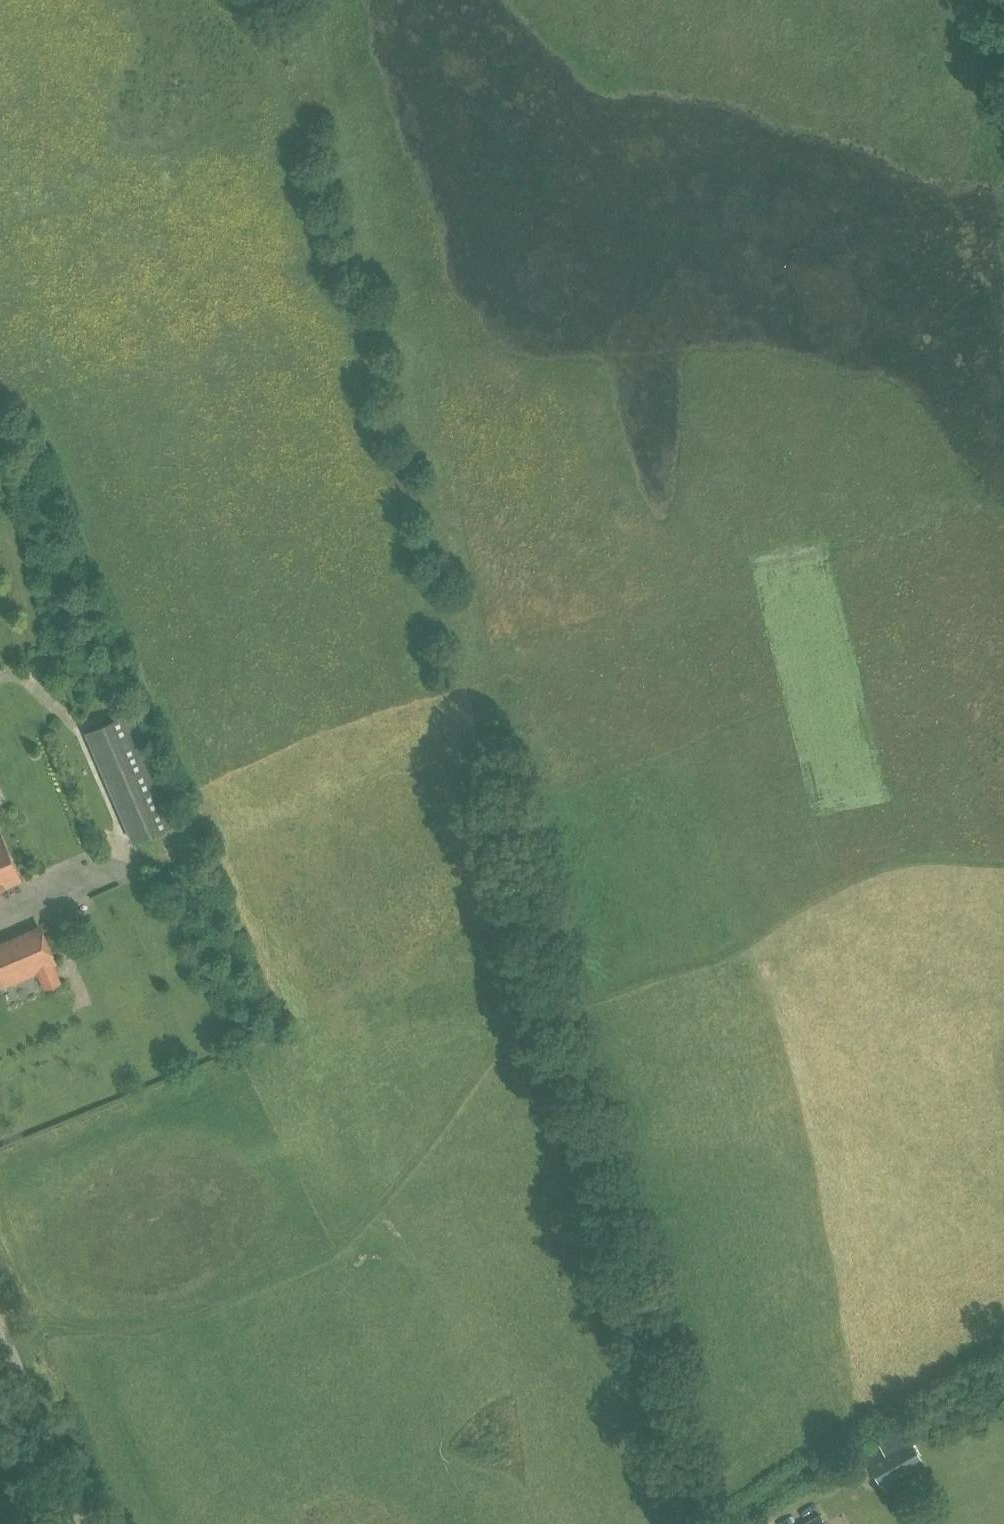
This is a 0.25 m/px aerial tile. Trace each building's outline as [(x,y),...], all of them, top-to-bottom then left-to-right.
[(177,821),(130,709),(84,729),(133,840),(177,821)] [(22,879),(0,828),(0,888),(22,879)] [(1,989),(37,972),(44,989),(47,988),(62,981),(55,963),(57,962),(41,921),(0,938),(0,988),(1,989)] [(885,1490),(900,1482),(897,1476),(922,1463),(900,1424),(875,1437),(881,1449),(865,1457),(881,1487),(883,1486),(885,1490)] [(820,1513),(801,1523),(826,1523),(820,1513)]
